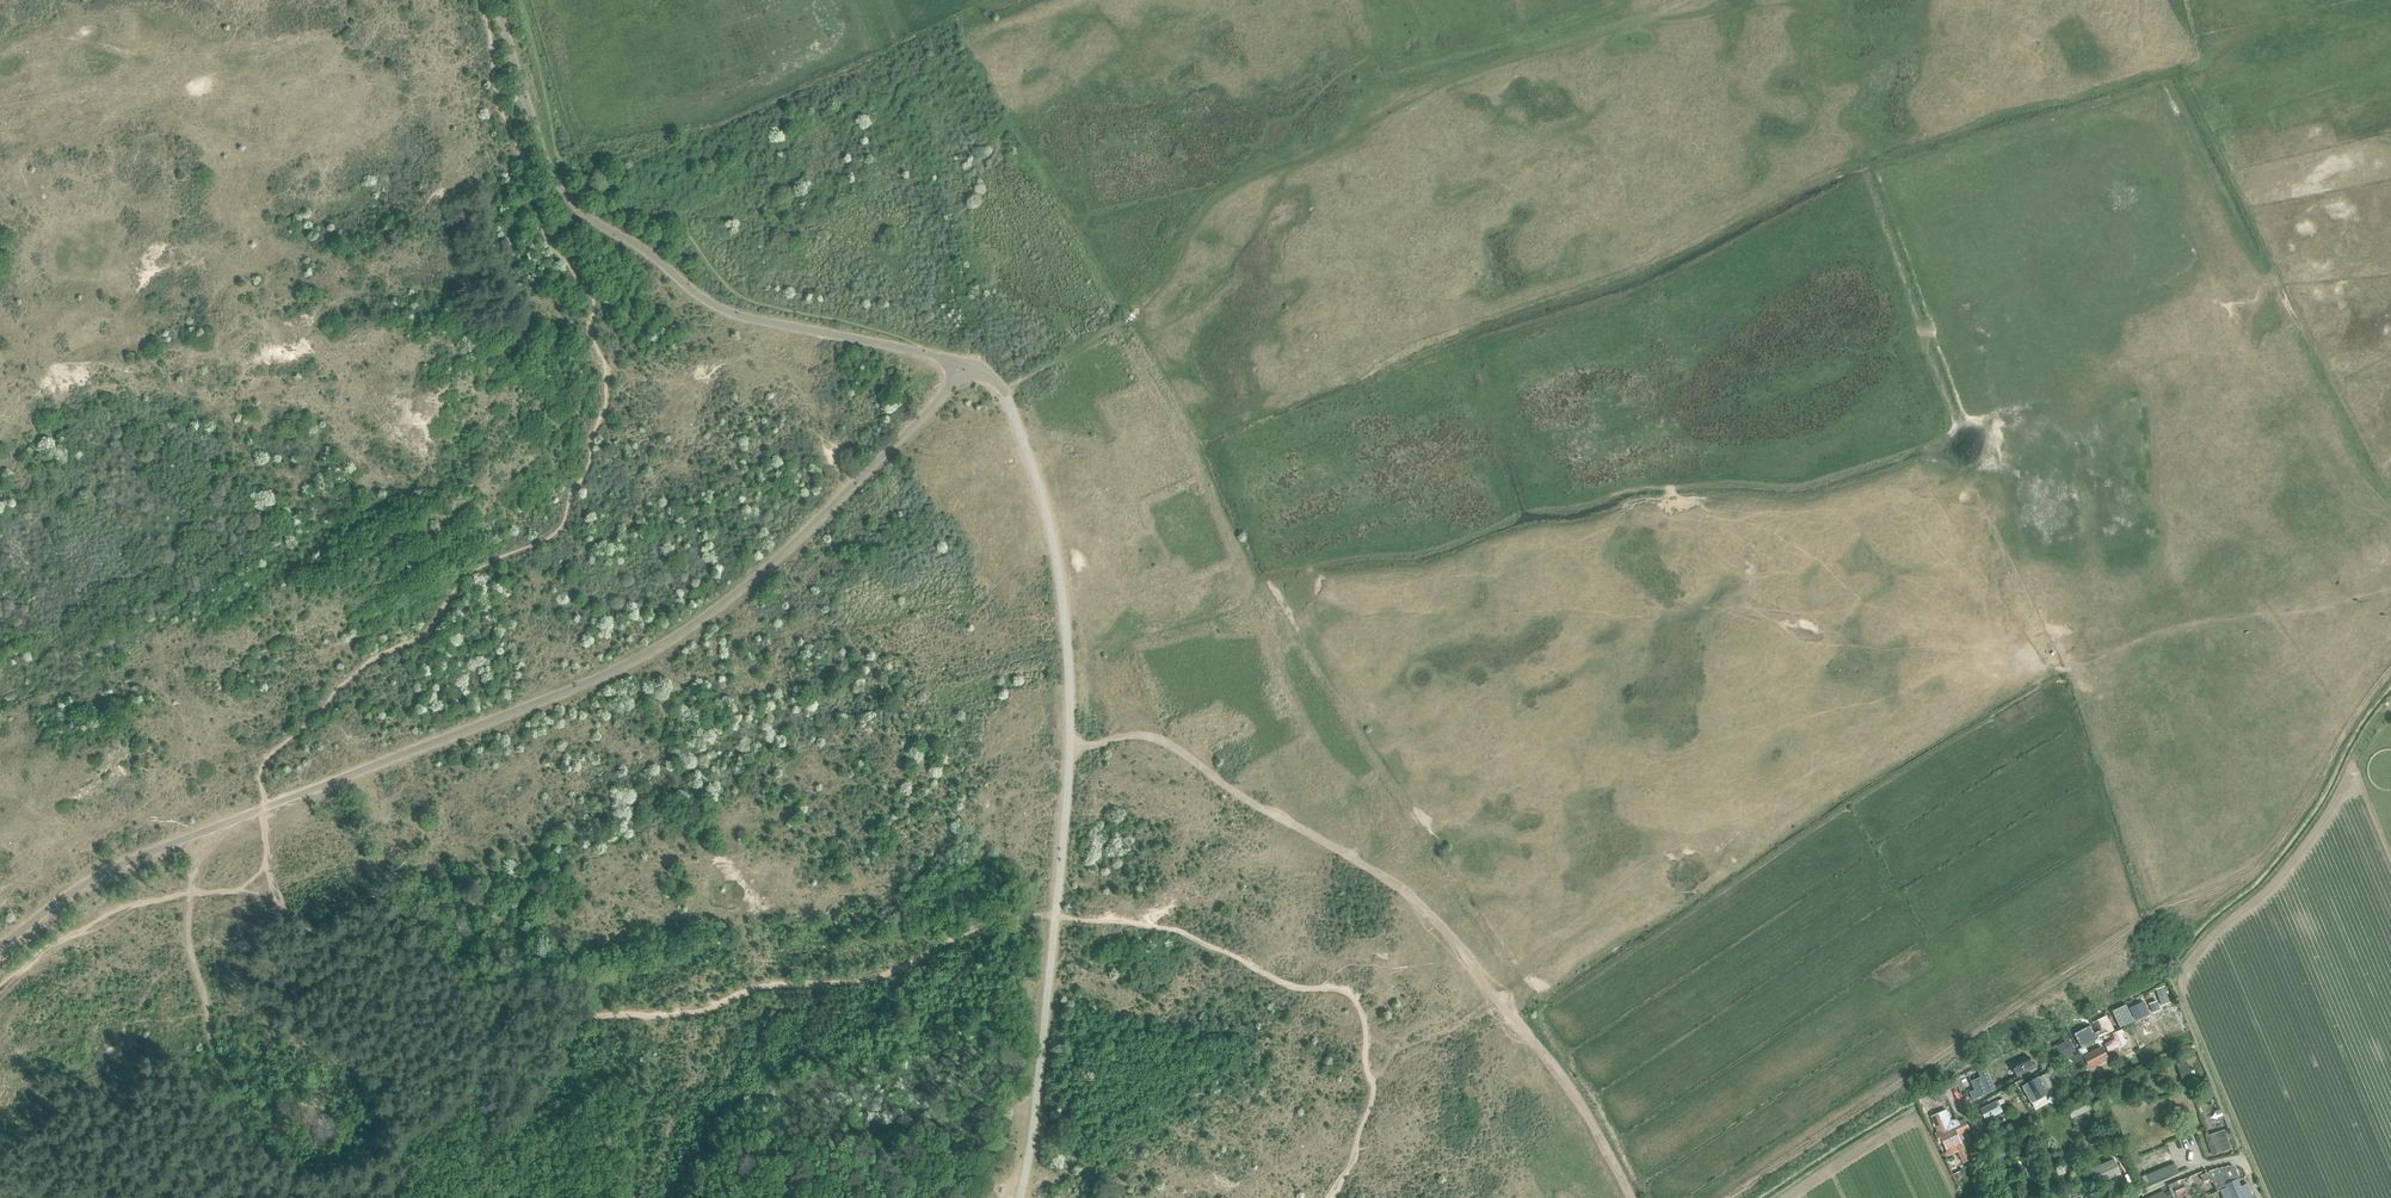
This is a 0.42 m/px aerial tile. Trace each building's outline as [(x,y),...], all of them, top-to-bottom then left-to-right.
[(2156,989),(2161,1005),(2170,1003),(2165,986),(2156,989)] [(2144,1002),(2130,1009),(2136,1020),(2149,1014),(2144,1002)] [(2149,1005),(2153,1014),(2161,1010),(2157,1002),(2149,1005)] [(2126,1005),(2113,1011),(2121,1027),(2128,1024),(2133,1021),(2131,1016),(2126,1005)] [(2107,1016),(2098,1021),(2094,1022),(2098,1031),(2093,1033),(2096,1039),(2100,1037),(2102,1041),(2108,1038),(2106,1033),(2113,1030),(2107,1016)] [(2089,1025),(2074,1032),(2081,1046),(2095,1038),(2089,1025)] [(2106,1043),(2109,1051),(2127,1044),(2121,1030),(2112,1034),(2115,1040),(2106,1043)] [(2066,1057),(2067,1060),(2077,1055),(2068,1036),(2060,1041),(2061,1044),(2057,1046),(2063,1058),(2066,1057)] [(2107,1058),(2105,1052),(2102,1045),(2085,1055),(2091,1067),(2107,1058)] [(2078,1050),(2081,1055),(2088,1051),(2085,1046),(2078,1050)] [(2018,1075),(2036,1067),(2030,1054),(2012,1063),(2018,1075)] [(2054,1054),(2048,1058),(2051,1065),(2058,1061),(2054,1054)] [(2072,1059),(2075,1064),(2081,1061),(2078,1055),(2072,1059)] [(2049,1061),(2042,1065),(2044,1069),(2051,1065),(2049,1061)] [(2178,1068),(2183,1082),(2193,1078),(2193,1076),(2195,1075),(2193,1068),(2190,1069),(2188,1064),(2178,1068)] [(2074,1075),(2079,1073),(2074,1065),(2063,1071),(2062,1068),(2055,1072),(2057,1075),(2053,1077),(2056,1082),(2066,1078),(2068,1082),(2076,1078),(2074,1075)] [(1975,1090),(1970,1092),(1973,1100),(1995,1089),(1985,1066),(1977,1070),(1980,1077),(1971,1081),(1975,1090)] [(2027,1083),(2022,1086),(2031,1102),(2036,1099),(2037,1100),(2047,1094),(2042,1086),(2044,1085),(2046,1089),(2052,1085),(2048,1078),(2046,1073),(2040,1077),(2039,1076),(2027,1083)] [(1943,1086),(1945,1089),(1945,1091),(1958,1085),(1955,1080),(1943,1086)] [(1933,1094),(1937,1103),(1948,1098),(1945,1091),(1945,1089),(1933,1094)] [(1979,1109),(1985,1120),(2002,1111),(1996,1100),(1979,1109)] [(2083,1113),(2078,1102),(2067,1107),(2072,1117),(2083,1113)] [(2214,1112),(2217,1118),(2223,1116),(2220,1109),(2214,1112)] [(1942,1142),(1946,1150),(1945,1151),(1947,1156),(1957,1152),(1962,1163),(1970,1159),(1966,1150),(1959,1135),(1963,1132),(1959,1122),(1958,1123),(1957,1120),(1950,1119),(1945,1110),(1929,1116),(1937,1133),(1936,1133),(1940,1143),(1942,1142)] [(1959,1122),(1964,1132),(1970,1129),(1964,1119),(1959,1122)] [(2205,1136),(2212,1156),(2231,1149),(2224,1129),(2205,1136)] [(2051,1172),(2059,1169),(2052,1154),(2044,1158),(2051,1172)] [(2028,1162),(2035,1182),(2043,1179),(2036,1159),(2028,1162)] [(2115,1160),(2090,1170),(2096,1184),(2105,1180),(2121,1173),(2115,1160)] [(2149,1184),(2178,1172),(2175,1163),(2145,1175),(2149,1184)] [(2217,1191),(2219,1190),(2225,1188),(2223,1184),(2238,1179),(2234,1166),(2232,1165),(2208,1171),(2209,1172),(2200,1175),(2202,1181),(2209,1179),(2210,1181),(2212,1180),(2217,1191)] [(1959,1171),(1953,1174),(1956,1180),(1962,1177),(1959,1171)] [(2079,1191),(2095,1185),(2090,1172),(2074,1178),(2079,1191)] [(2112,1197),(2128,1190),(2121,1173),(2105,1180),(2112,1197)] [(2219,1190),(2222,1197),(2253,1197),(2248,1185),(2241,1186),(2238,1179),(2223,1184),(2225,1188),(2219,1190)] [(2181,1180),(2168,1185),(2171,1193),(2176,1192),(2178,1197),(2181,1197),(2183,1197),(2181,1192),(2185,1191),(2181,1180)]
